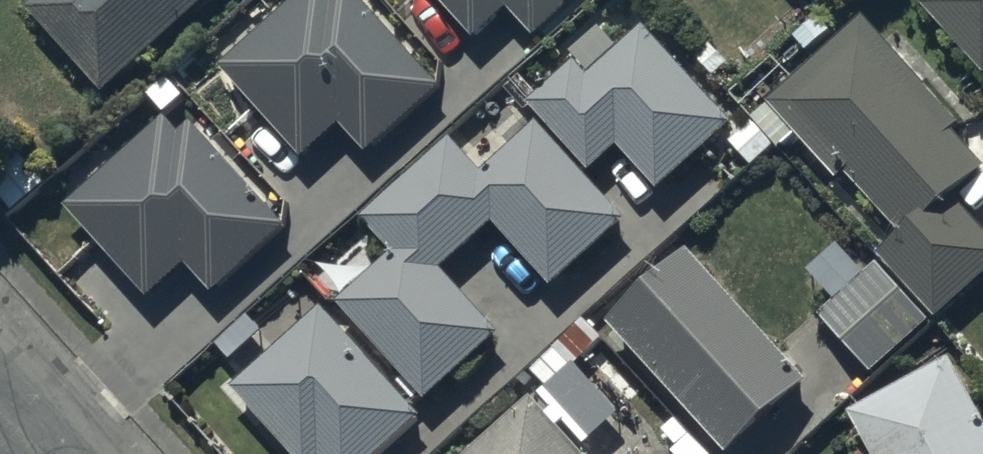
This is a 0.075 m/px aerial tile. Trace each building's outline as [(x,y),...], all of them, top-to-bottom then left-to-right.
[(30,20),(105,105),(224,0),(52,0),(30,20)] [(222,79),(306,171),(344,136),(370,165),(445,98),(417,66),(422,61),(391,27),(397,21),(378,0),(372,5),(368,0),(309,0),(222,79)] [(476,50),(510,20),(536,49),(591,0),(431,0),(476,50)] [(926,15),(982,80),(982,0),(943,0),(926,15)] [(882,266),(940,330),(982,291),(982,237),(959,210),(982,188),(982,170),(951,135),(958,129),(867,28),(772,114),(842,192),(849,186),(904,246),(882,266)] [(578,72),(531,115),(592,183),(621,157),(662,202),(737,135),(648,36),(592,87),(578,72)] [(266,199),(194,121),(177,137),(168,127),(97,192),(90,184),(70,202),(78,211),(68,220),(152,311),(191,275),(217,304),(291,235),(262,203),(266,199)] [(397,263),(340,315),(405,385),(399,390),(415,408),(420,404),(429,413),(505,343),(446,279),(497,232),(556,297),(629,230),(540,134),(485,184),(454,150),(367,230),(397,263)] [(611,335),(718,453),(747,453),(812,395),(692,262),(611,335)] [(881,271),(822,325),(877,384),(935,330),(881,271)] [(325,318),(277,360),(263,344),(267,341),(253,326),(221,355),(230,365),(227,368),(246,390),(236,399),(285,453),(395,453),(423,429),(325,318)] [(561,440),(568,433),(587,453),(591,453),(625,423),(577,370),(573,374),(559,358),(535,379),(550,396),(542,404),(555,419),(549,425),(536,411),(489,453),(575,453),(561,440)] [(852,423),(869,453),(982,453),(982,424),(953,368),(852,423)]
